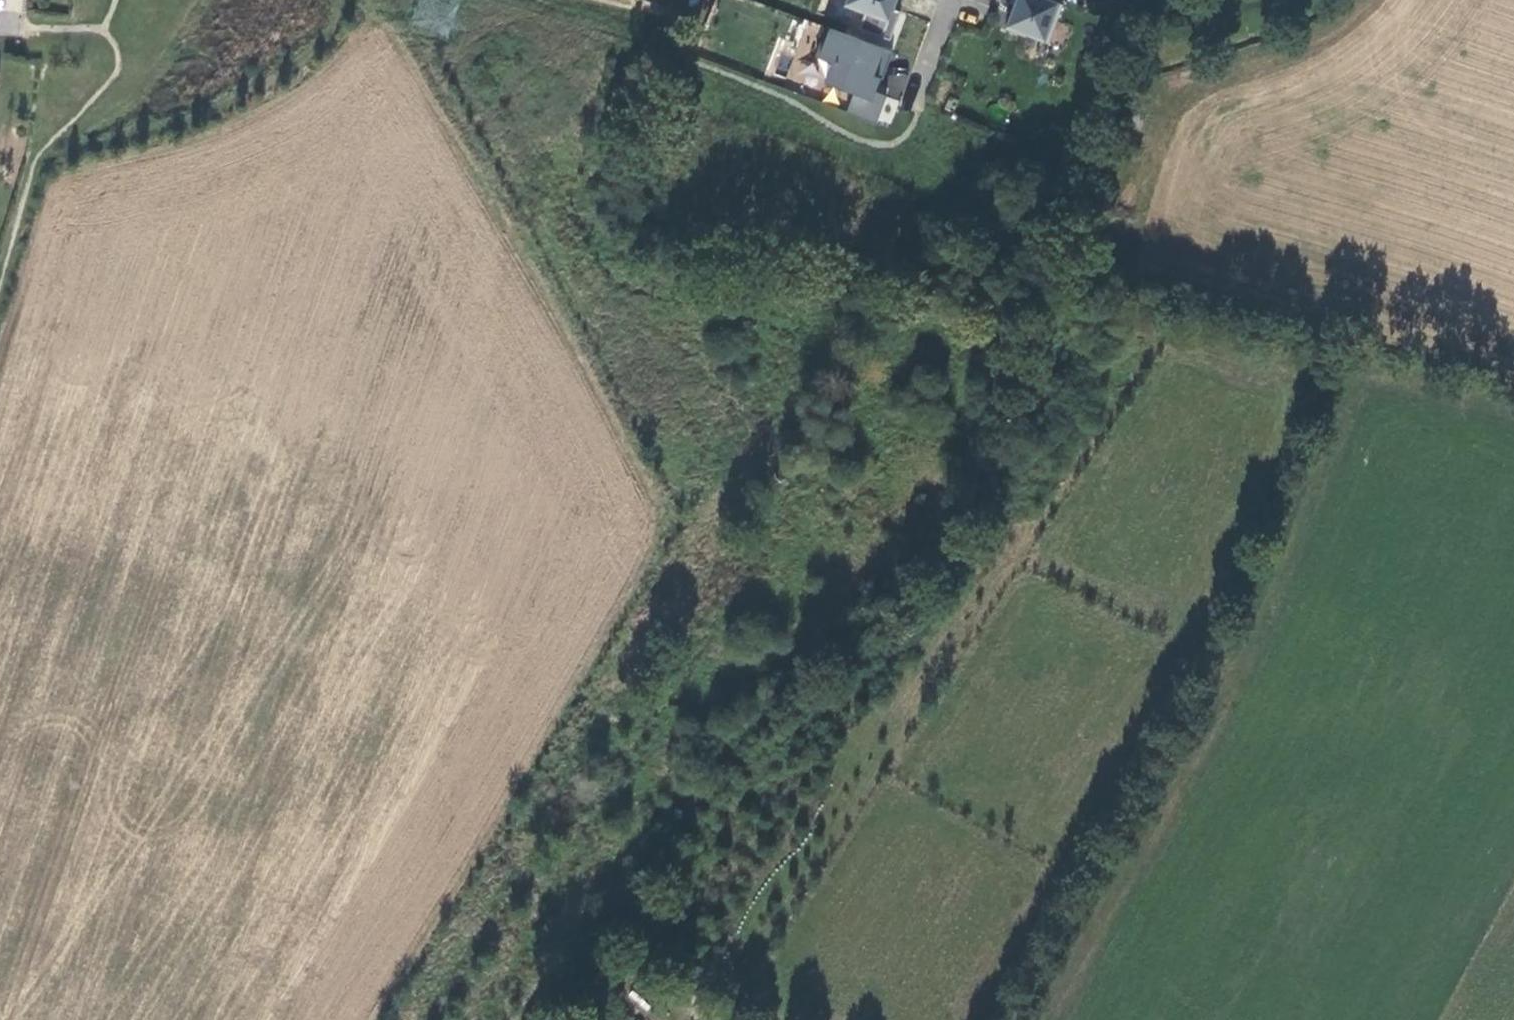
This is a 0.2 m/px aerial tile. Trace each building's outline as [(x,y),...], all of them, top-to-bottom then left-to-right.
[(23,10),(23,0),(0,0),(0,9),(23,10)] [(895,0),(846,0),(844,5),(864,13),(858,29),(889,41),(900,12),(892,9),(895,0)] [(1009,4),(1014,6),(1005,30),(1024,37),(1025,35),(1048,43),(1062,6),(1052,2),(1053,0),(1010,0),(1009,4)] [(888,69),(894,52),(833,29),(813,79),(852,94),(846,110),(889,127),(908,77),(888,69)]
